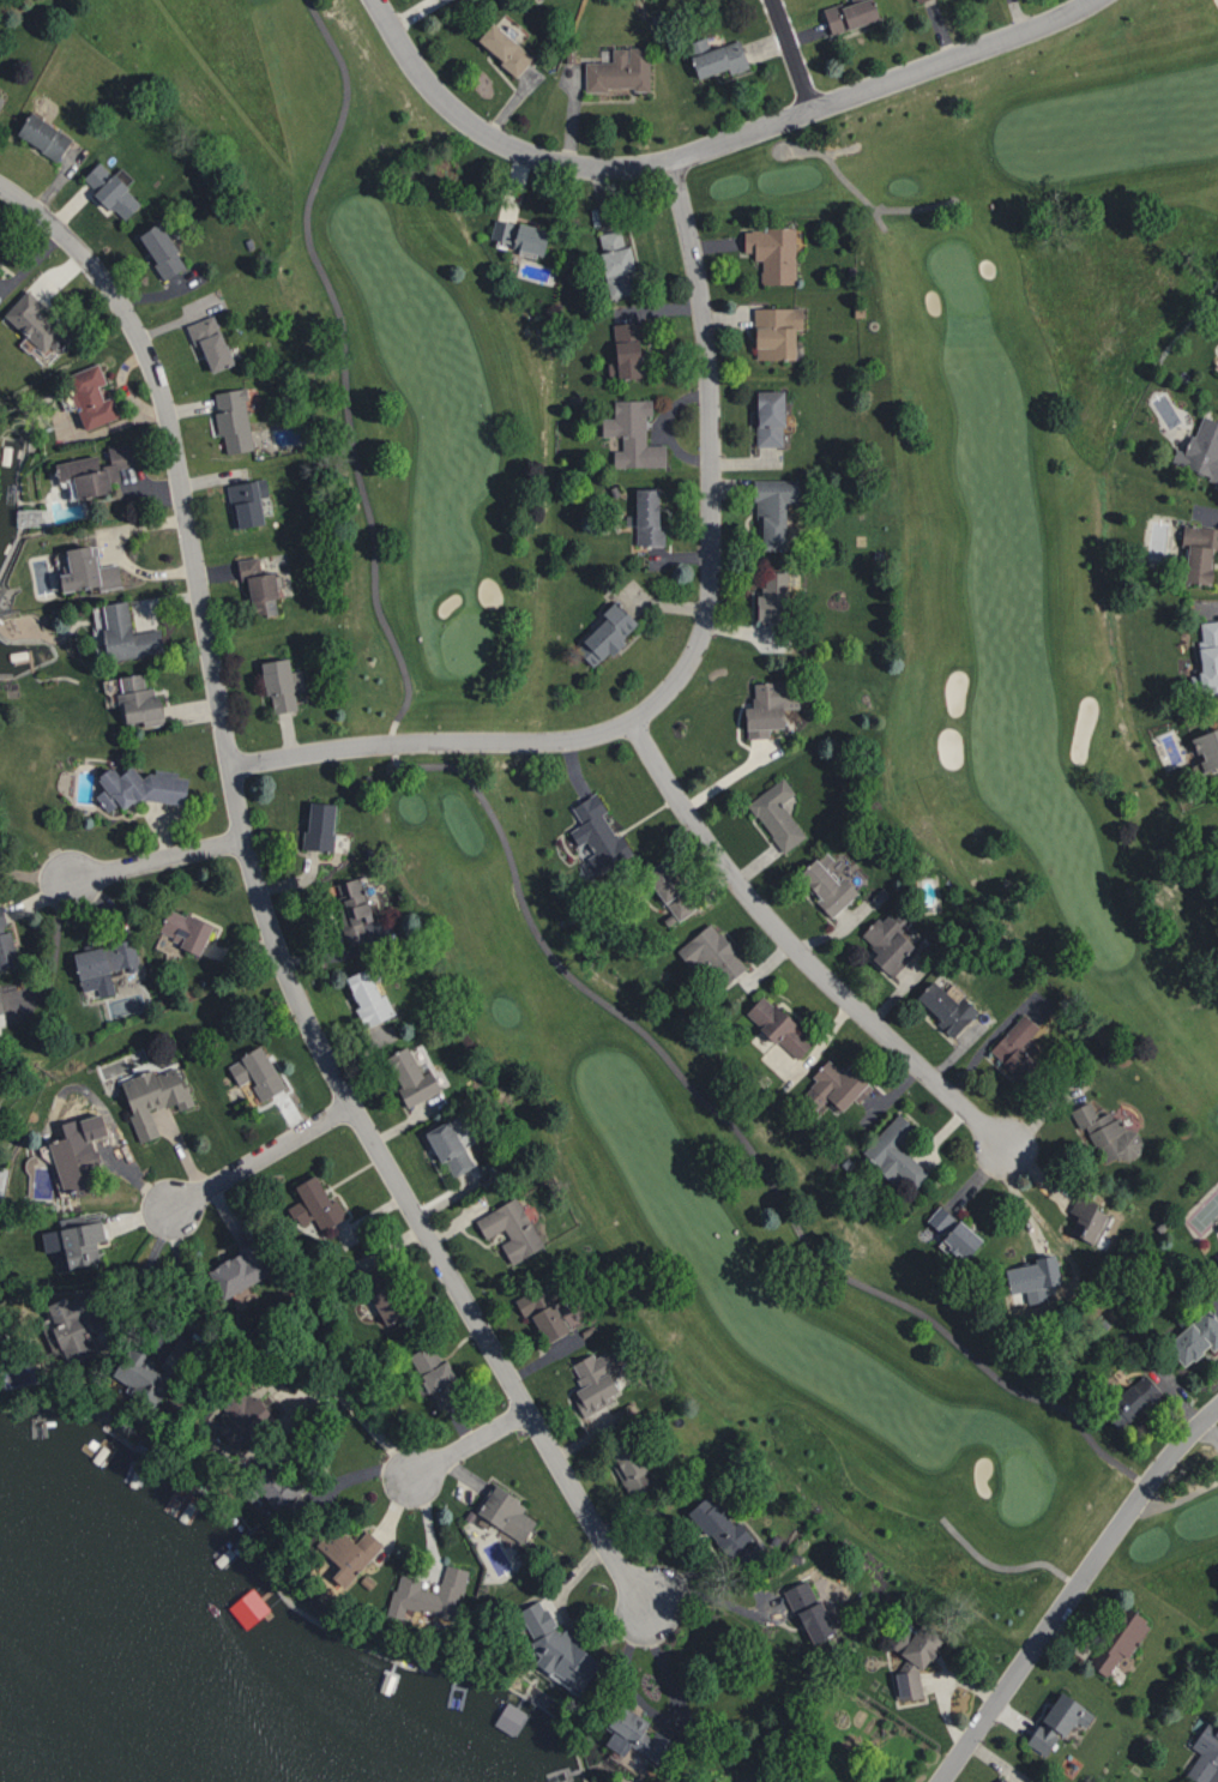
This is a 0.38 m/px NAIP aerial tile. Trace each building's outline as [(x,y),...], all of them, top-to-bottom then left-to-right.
[(825,34),(879,18),(870,0),(842,0),(816,7),(825,34)] [(474,35),(518,76),(536,58),(492,17),(474,35)] [(686,41),(698,79),(748,64),(740,38),(711,47),(707,35),(686,41)] [(585,60),(613,59),(613,47),(651,46),(652,92),(632,91),(632,86),(607,88),(609,91),(585,91),(585,60)] [(17,132),(56,159),(73,138),(30,110),(17,132)] [(100,162),(85,177),(125,219),(143,201),(100,162)] [(496,217),(549,229),(544,257),(489,242),(496,217)] [(138,235),(162,221),(188,266),(164,282),(138,235)] [(744,230),(744,251),(754,251),(755,258),(762,259),(762,283),(796,283),(795,225),(750,225),(750,229),(744,230)] [(597,234),(609,297),(637,293),(622,229),(597,234)] [(5,313),(50,358),(69,339),(39,310),(43,305),(28,290),(5,313)] [(753,307),(803,306),(803,330),(795,329),(796,359),(756,359),(756,325),(753,324),(753,307)] [(186,324),(216,312),(234,363),(204,375),(186,324)] [(611,323),(617,378),(644,375),(637,319),(611,323)] [(120,416),(112,396),(103,399),(98,386),(107,382),(99,362),(65,375),(86,429),(120,416)] [(216,392),(228,456),(255,451),(245,386),(216,392)] [(756,390),(756,445),(784,445),(783,425),(785,425),(785,390),(756,390)] [(614,401),(614,416),(602,417),(602,434),(622,434),(623,448),(614,450),(614,465),(665,465),(665,446),(646,445),(646,414),(652,415),(652,398),(614,401)] [(1183,468),(1217,482),(1217,421),(1202,415),(1183,468)] [(78,499),(112,491),(110,481),(121,479),(119,467),(135,464),(131,442),(108,447),(111,463),(100,465),(97,454),(56,462),(60,480),(73,478),(78,499)] [(224,484),(265,477),(270,496),(260,496),(266,524),(234,531),(224,484)] [(753,478),(753,500),(756,500),(755,517),(758,518),(758,550),(786,550),(786,501),(797,501),(797,478),(753,478)] [(635,487),(637,547),(667,547),(667,524),(661,523),(661,487),(635,487)] [(1181,546),(1188,546),(1183,580),(1211,584),(1214,548),(1217,549),(1217,527),(1183,524),(1181,546)] [(62,591),(98,586),(98,589),(122,586),(119,563),(99,566),(96,544),(67,548),(70,572),(60,573),(62,591)] [(237,558),(273,552),(283,614),(246,620),(237,558)] [(765,571),(764,620),(789,620),(790,571),(765,571)] [(593,664),(639,620),(615,598),(601,612),(605,618),(577,648),(593,664)] [(96,648),(105,647),(107,659),(164,652),(161,628),(132,632),(129,601),(91,605),(96,648)] [(1206,692),(1217,691),(1217,619),(1196,621),(1206,692)] [(260,661),(291,657),(299,709),(267,714),(260,661)] [(120,675),(123,692),(118,692),(123,723),(143,720),(144,726),(163,723),(158,686),(145,687),(143,672),(120,675)] [(103,679),(105,694),(121,692),(119,677),(103,679)] [(754,682),(755,697),(753,697),(753,706),(744,708),(747,739),(770,738),(768,728),(784,728),(783,708),(789,708),(798,708),(797,680),(754,682)] [(1190,738),(1217,726),(1217,764),(1202,771),(1190,738)] [(185,804),(189,777),(175,776),(172,770),(157,768),(142,778),(134,764),(118,774),(113,766),(97,776),(105,789),(96,794),(107,811),(116,806),(126,807),(139,798),(185,804)] [(783,776),(747,803),(784,853),(807,836),(783,802),(796,793),(783,776)] [(596,791),(632,853),(595,875),(568,831),(581,823),(572,806),(596,791)] [(310,801),(306,849),(332,851),(334,803),(310,801)] [(664,857),(695,908),(679,921),(643,872),(664,857)] [(815,857),(837,879),(843,875),(858,891),(832,916),(816,899),(820,896),(798,872),(815,857)] [(348,946),(328,885),(364,874),(376,911),(361,916),(368,940),(348,946)] [(861,934),(878,916),(881,920),(888,913),(894,917),(906,903),(917,913),(900,932),(916,947),(893,975),(872,957),(878,951),(861,934)] [(213,925),(170,906),(158,933),(201,952),(213,925)] [(711,922),(746,967),(724,987),(700,958),(691,967),(676,950),(711,922)] [(20,964),(11,929),(0,932),(0,969),(20,964)] [(74,952),(83,990),(98,987),(100,996),(115,993),(110,969),(138,963),(133,939),(74,952)] [(345,976),(368,967),(394,1012),(366,1027),(356,1009),(360,1005),(345,976)] [(916,997),(931,979),(957,1001),(963,995),(978,1010),(953,1036),(936,1022),(940,1018),(916,997)] [(953,1080),(969,1058),(983,1037),(1024,998),(1035,988),(1054,1005),(1041,1019),(1008,1054),(987,1048),(969,1068),(961,1083),(961,1091),(953,1080)] [(761,994),(812,1042),(797,1059),(746,1012),(761,994)] [(990,1049),(1023,1079),(1041,1059),(1023,1046),(1039,1025),(1023,1012),(990,1049)] [(262,1101),(285,1089),(263,1044),(228,1062),(239,1084),(250,1078),(262,1101)] [(406,1044),(422,1073),(430,1068),(442,1088),(408,1107),(397,1089),(400,1085),(386,1056),(406,1044)] [(828,1058),(846,1072),(852,1067),(872,1085),(857,1102),(854,1098),(843,1110),(830,1098),(820,1108),(803,1092),(815,1079),(812,1076),(828,1058)] [(140,1141),(159,1135),(151,1110),(177,1102),(179,1110),(195,1105),(188,1084),(184,1085),(176,1063),(121,1080),(140,1141)] [(1071,1108),(1098,1163),(1144,1146),(1111,1089),(1068,1106),(1071,1108)] [(898,1112),(863,1150),(908,1194),(928,1173),(900,1148),(917,1128),(898,1112)] [(448,1119),(474,1164),(453,1178),(426,1132),(448,1119)] [(49,1141),(65,1198),(95,1189),(91,1174),(103,1170),(93,1137),(81,1141),(79,1132),(49,1141)] [(347,1217),(338,1198),(330,1202),(317,1174),(295,1184),(302,1199),(289,1205),(299,1225),(314,1218),(320,1230),(347,1217)] [(1110,1214),(1096,1208),(1098,1203),(1077,1194),(1069,1211),(1082,1217),(1074,1234),(1096,1244),(1110,1214)] [(515,1196),(544,1244),(512,1264),(495,1233),(486,1239),(475,1218),(515,1196)] [(940,1204),(955,1217),(953,1221),(955,1222),(959,1220),(982,1239),(965,1260),(948,1248),(949,1245),(942,1239),(949,1230),(947,1228),(942,1233),(927,1220),(940,1204)] [(41,1231),(45,1252),(65,1248),(69,1267),(100,1261),(96,1240),(106,1238),(102,1220),(41,1231)] [(270,1273),(253,1243),(207,1269),(224,1299),(270,1273)] [(1005,1267),(1010,1291),(1060,1282),(1055,1253),(1035,1257),(1037,1262),(1005,1267)] [(370,1288),(386,1283),(381,1267),(365,1272),(370,1288)] [(514,1299),(541,1345),(589,1318),(559,1274),(514,1299)] [(386,1324),(407,1312),(391,1282),(370,1294),(386,1324)] [(46,1306),(69,1366),(96,1355),(83,1321),(102,1313),(93,1288),(46,1306)] [(1217,1346),(1217,1320),(1208,1308),(1166,1343),(1184,1366),(1210,1345),(1214,1349),(1217,1346)] [(112,1375),(129,1384),(126,1389),(156,1407),(193,1344),(179,1335),(162,1365),(129,1346),(112,1375)] [(410,1354),(439,1408),(463,1395),(434,1341),(410,1354)] [(572,1362),(598,1409),(634,1391),(605,1345),(572,1362)] [(1162,1392),(1146,1373),(1103,1411),(1120,1430),(1162,1392)] [(221,1405),(228,1413),(215,1423),(235,1448),(274,1418),(248,1384),(221,1405)] [(609,1445),(635,1495),(662,1482),(633,1433),(609,1445)] [(281,1510),(300,1489),(271,1463),(252,1484),(281,1510)] [(525,1540),(536,1519),(520,1510),(525,1500),(491,1482),(474,1514),(525,1540)] [(688,1512),(729,1558),(754,1535),(712,1492),(688,1512)] [(384,1544),(367,1529),(355,1542),(341,1529),(323,1550),(340,1566),(333,1574),(346,1586),(384,1544)] [(467,1569),(445,1563),(438,1592),(421,1588),(423,1578),(397,1572),(388,1614),(406,1618),(408,1609),(455,1619),(467,1569)] [(783,1590),(807,1644),(837,1631),(812,1577),(783,1590)] [(518,1610),(533,1638),(531,1642),(539,1656),(534,1665),(578,1691),(585,1687),(601,1659),(583,1649),(578,1639),(557,1626),(547,1607),(536,1601),(518,1610)] [(1123,1601),(1151,1620),(1111,1681),(1081,1661),(1123,1601)] [(921,1624),(900,1652),(906,1657),(894,1673),(900,1700),(923,1697),(918,1669),(919,1667),(922,1669),(943,1638),(921,1624)] [(1061,1691),(1026,1741),(1045,1754),(1062,1733),(1066,1734),(1075,1721),(1085,1727),(1095,1714),(1061,1691)] [(525,1711),(507,1701),(494,1724),(513,1734),(525,1711)] [(673,1740),(654,1730),(651,1735),(644,1730),(650,1720),(621,1703),(607,1728),(613,1731),(606,1743),(625,1754),(629,1746),(659,1763),(673,1740)] [(1208,1720),(1191,1746),(1200,1752),(1185,1774),(1197,1781),(1207,1781),(1217,1765),(1217,1766),(1217,1727),(1208,1720)]
